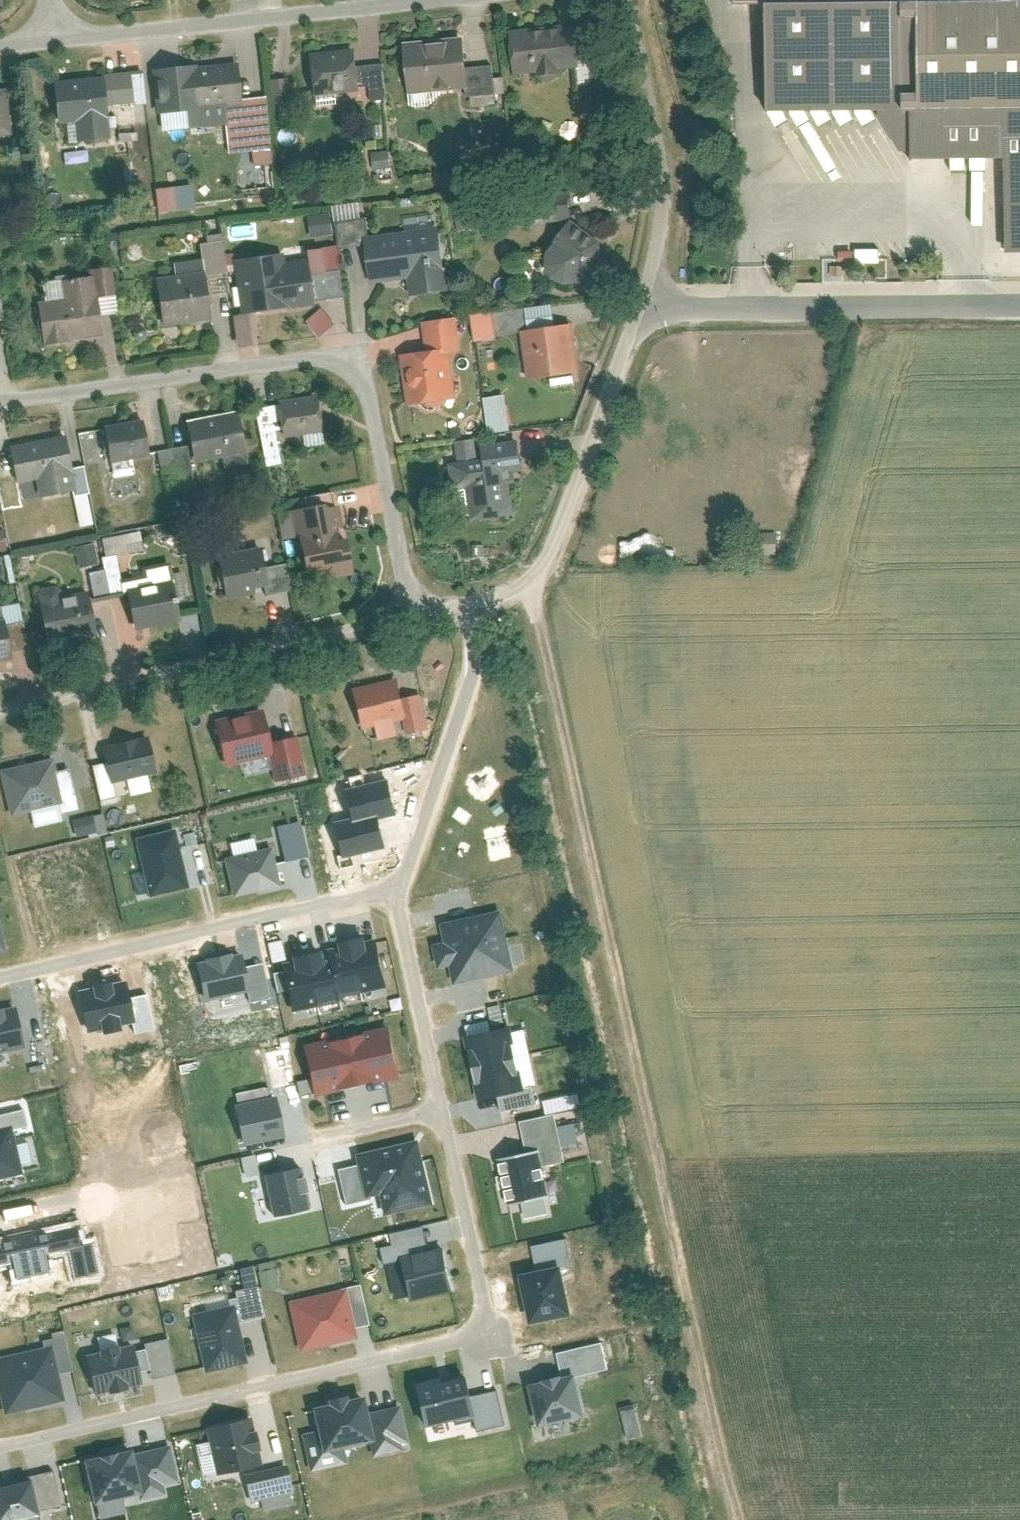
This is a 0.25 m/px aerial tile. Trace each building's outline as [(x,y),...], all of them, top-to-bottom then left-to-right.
[(737,3),(769,3),(769,107),(879,108),(914,158),(1008,153),(1008,105),(1019,105),(1019,0),(737,0),(737,3)] [(580,23),(515,30),(520,71),(575,66),(586,65),(584,52),(580,23)] [(469,34),(408,39),(414,91),(471,85),(476,85),(473,64),(469,34)] [(361,45),(314,50),(319,93),(367,87),(364,63),(361,45)] [(599,51),(584,52),(586,65),(575,66),(578,91),(603,86),(599,51)] [(243,59),(158,65),(162,108),(165,108),(231,102),(248,100),(248,95),(243,59)] [(386,61),(364,63),(367,87),(390,85),(386,61)] [(496,62),(473,64),(476,85),(471,85),(472,94),(500,91),(496,62)] [(146,68),(110,72),(113,104),(149,101),(146,68)] [(110,72),(58,78),(63,121),(80,120),(83,139),(116,134),(113,104),(110,72)] [(0,87),(0,133),(19,131),(13,85),(0,87)] [(272,93),(248,95),(248,100),(231,102),(233,120),(229,121),(233,152),(278,148),(272,93)] [(231,102),(165,108),(168,128),(229,121),(233,120),(231,102)] [(1008,105),(1008,153),(1012,248),(1019,248),(1019,105),(1008,105)] [(392,148),(375,149),(377,167),(395,165),(392,148)] [(193,210),(191,187),(156,189),(158,213),(193,210)] [(572,280),(607,276),(608,238),(577,216),(554,250),(552,261),(557,275),(572,280)] [(443,223),(370,233),(377,280),(413,276),(416,292),(455,285),(443,223)] [(238,257),(246,311),(319,300),(312,250),(238,257)] [(209,269),(160,275),(168,323),(216,317),(209,269)] [(43,300),(49,343),(108,332),(98,272),(67,276),(70,296),(43,300)] [(314,335),(333,326),(325,309),(306,317),(314,335)] [(472,341),(495,338),(491,311),(468,314),(472,341)] [(232,315),(235,346),(250,345),(248,314),(232,315)] [(579,321),(526,328),(531,377),(585,369),(579,321)] [(451,345),(405,351),(411,402),(461,395),(451,345)] [(284,397),(289,435),(328,429),(323,392),(284,397)] [(243,408),(191,417),(198,457),(251,447),(243,408)] [(148,417),(108,423),(114,460),(154,453),(148,417)] [(16,441),(22,480),(40,477),(44,495),(82,489),(71,430),(16,441)] [(522,431),(460,439),(465,484),(473,483),(476,516),(520,509),(514,469),(528,467),(522,431)] [(188,447),(158,449),(161,486),(191,484),(188,447)] [(342,498),(296,505),(312,580),(356,570),(342,498)] [(102,536),(104,555),(143,550),(140,532),(102,536)] [(776,534),(759,533),(758,551),(775,552),(776,534)] [(74,547),(80,568),(99,563),(94,542),(74,547)] [(266,544),(224,554),(229,596),(273,588),(266,544)] [(179,587),(136,596),(141,627),(184,617),(179,587)] [(43,600),(51,638),(102,626),(93,590),(43,600)] [(0,621),(0,659),(18,656),(12,619),(0,621)] [(403,674),(358,684),(367,725),(414,714),(403,674)] [(267,706),(219,717),(229,762),(279,750),(267,706)] [(108,736),(117,779),(161,768),(151,726),(108,736)] [(299,734),(278,735),(281,776),(302,775),(299,734)] [(59,756),(6,766),(15,812),(68,801),(59,756)] [(102,813),(73,818),(76,836),(105,830),(102,813)] [(189,887),(177,828),(138,835),(149,895),(189,887)] [(226,858),(234,894),(279,884),(271,848),(226,858)] [(500,909),(441,922),(455,981),(513,968),(500,909)] [(279,963),(292,1011),(387,985),(373,937),(279,963)] [(278,939),(267,942),(271,960),(282,957),(278,939)] [(492,1026),(505,1021),(501,1009),(488,1014),(492,1026)] [(389,1025),(300,1044),(311,1090),(399,1070),(389,1025)] [(509,1026),(467,1035),(479,1090),(521,1081),(509,1026)] [(236,1103),(244,1142),(285,1134),(277,1095),(236,1103)] [(13,1125),(0,1128),(0,1176),(21,1172),(13,1125)] [(434,1203),(419,1141),(357,1155),(366,1195),(378,1192),(384,1215),(434,1203)] [(541,1149),(502,1158),(511,1200),(550,1192),(541,1149)] [(239,1156),(243,1176),(257,1173),(253,1153),(239,1156)] [(312,1209),(301,1166),(263,1177),(274,1219),(312,1209)] [(398,1258),(408,1301),(453,1290),(443,1247),(398,1258)] [(574,1314),(562,1264),(520,1274),(532,1324),(574,1314)] [(342,1288),(291,1300),(302,1351),(354,1339),(342,1288)] [(234,1305),(196,1314),(209,1372),(247,1363),(234,1305)] [(131,1343),(89,1353),(99,1395),(141,1385),(131,1343)] [(0,1358),(0,1384),(7,1412),(64,1398),(51,1346),(0,1358)] [(574,1366),(532,1376),(542,1418),(584,1408),(574,1366)] [(414,1385),(424,1426),(477,1413),(467,1372),(414,1385)] [(494,1415),(503,1413),(499,1390),(489,1393),(494,1415)] [(322,1451),(375,1438),(365,1397),(349,1401),(348,1396),(328,1401),(329,1406),(313,1410),(322,1451)] [(637,1404),(622,1405),(624,1435),(640,1434),(637,1404)] [(250,1412),(208,1421),(218,1467),(260,1458),(250,1412)] [(131,1449),(83,1460),(93,1503),(140,1492),(131,1449)] [(248,1502),(291,1491),(286,1472),(243,1482),(248,1502)] [(0,1483),(0,1519),(10,1519),(35,1515),(27,1477),(0,1483)]
